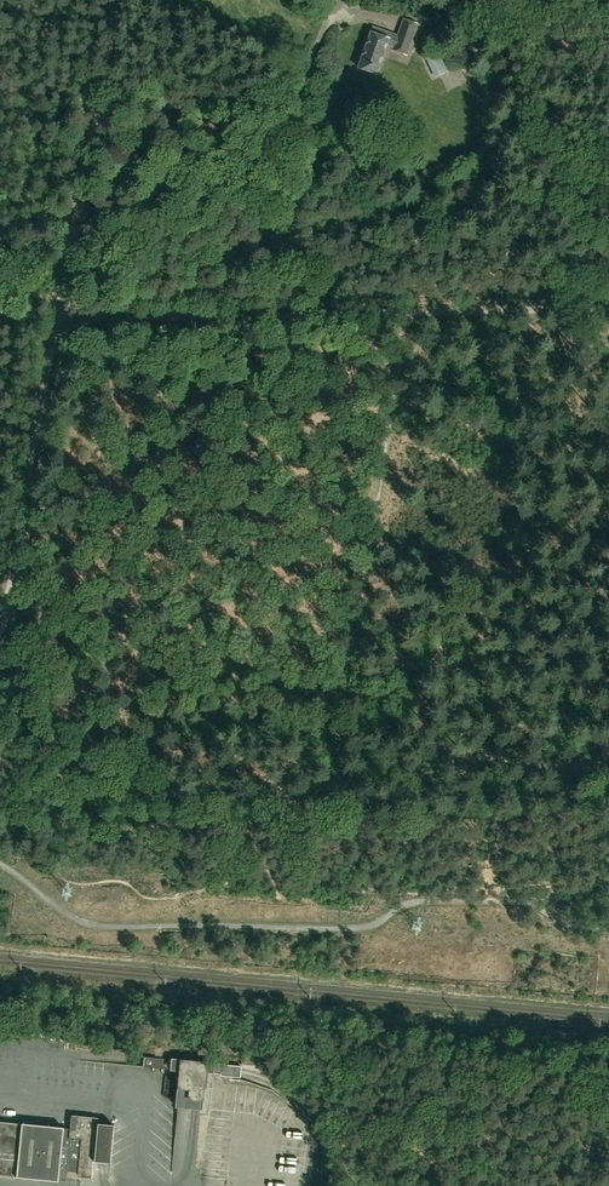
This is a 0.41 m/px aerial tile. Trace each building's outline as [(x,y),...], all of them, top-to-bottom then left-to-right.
[(392,47),(397,35),(390,33),(373,27),(371,33),(370,32),(367,39),(357,67),(376,74),(386,45),(392,47)] [(407,64),(420,68),(428,37),(415,33),(407,64)] [(427,58),(431,65),(442,60),(438,53),(427,58)] [(445,92),(457,86),(446,65),(435,70),(445,92)] [(11,1051),(12,1044),(0,1042),(0,1049),(11,1051)] [(11,1064),(12,1054),(0,1054),(0,1064),(11,1064)] [(206,1063),(145,1056),(144,1062),(143,1067),(179,1071),(176,1106),(201,1109),(205,1073),(219,1074),(219,1075),(240,1077),(240,1071),(241,1066),(206,1062),(206,1063)] [(147,1071),(147,1108),(164,1108),(164,1071),(147,1071)] [(92,1087),(93,1079),(81,1079),(81,1087),(92,1087)] [(95,1081),(94,1088),(105,1089),(106,1082),(95,1081)] [(122,1120),(105,1119),(106,1111),(72,1107),(70,1128),(0,1121),(0,1175),(66,1181),(67,1172),(78,1173),(78,1175),(116,1179),(122,1120)]
